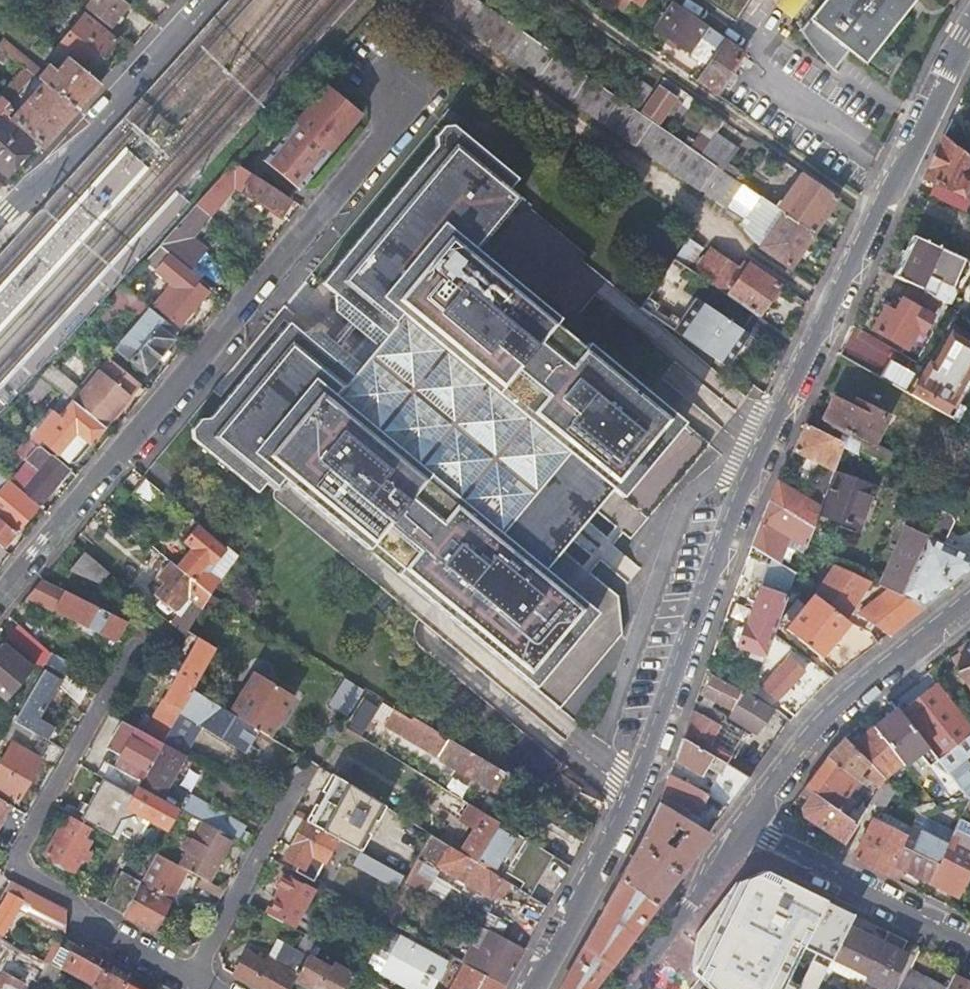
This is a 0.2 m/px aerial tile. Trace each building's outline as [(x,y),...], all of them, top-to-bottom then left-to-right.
[(75,13),(82,5),(77,0),(67,0),(64,4),(75,13)] [(86,8),(108,26),(128,4),(124,0),(93,0),(86,8)] [(477,0),(449,0),(442,10),(700,190),(703,185),(729,203),(742,185),(739,184),(722,171),(721,170),(700,155),(634,110),(623,102),(477,0)] [(736,22),(752,0),(704,0),(736,22)] [(803,29),(809,41),(818,53),(838,69),(852,50),(867,63),(917,0),(826,0),(803,29)] [(707,27),(674,4),(656,28),(690,52),(687,55),(701,64),(714,45),(701,35),(707,27)] [(16,59),(25,67),(33,72),(44,81),(77,108),(89,94),(99,83),(88,74),(116,39),(85,13),(56,50),(67,59),(57,71),(49,65),(43,71),(21,53),(16,59)] [(743,52),(725,39),(696,80),(714,94),(743,52)] [(1,118),(32,146),(38,151),(58,128),(77,108),(44,81),(14,114),(10,111),(9,108),(5,103),(33,72),(25,67),(0,95),(0,117),(1,118)] [(650,88),(638,80),(623,102),(634,110),(650,88)] [(323,87),(324,88),(266,159),(263,160),(266,162),(267,162),(298,188),(299,190),(358,117),(359,117),(361,115),(325,85),(323,87)] [(1,118),(0,120),(0,169),(6,175),(32,146),(1,118)] [(709,443),(647,392),(674,360),(594,294),(562,331),(553,324),(557,318),(475,249),(517,198),(507,189),(516,179),(452,125),(442,125),(433,136),(435,145),(321,282),(335,294),(332,295),(333,310),(375,346),(360,363),(360,364),(350,356),(317,329),(302,329),(303,331),(301,333),(288,322),(209,418),(201,418),(192,428),(193,438),(256,492),(265,482),(276,490),(285,480),(295,488),(440,608),(559,707),(622,633),(618,595),(566,551),(597,513),(629,538),(709,443)] [(715,135),(700,155),(721,170),(735,149),(715,135)] [(946,137),(926,179),(964,198),(969,188),(969,165),(969,164),(969,158),(946,137)] [(743,143),(722,171),(739,184),(759,155),(743,143)] [(280,216),(291,200),(234,163),(196,205),(210,216),(236,187),(280,216)] [(777,209),(783,214),(812,234),(837,199),(801,174),(777,209)] [(759,197),(742,185),(729,203),(745,214),(759,197)] [(191,237),(210,216),(196,205),(159,246),(189,270),(206,251),(191,237)] [(812,234),(783,214),(759,247),(789,267),(812,234)] [(965,263),(913,237),(907,252),(898,249),(893,260),(901,263),(895,277),(922,290),(945,304),(965,263)] [(702,248),(689,238),(675,259),(694,273),(701,262),(696,258),(702,248)] [(198,285),(202,281),(189,270),(159,246),(144,261),(169,283),(152,303),(179,325),(207,293),(198,285)] [(712,249),(701,262),(694,273),(757,316),(778,287),(765,278),(768,275),(763,272),(761,274),(748,265),(744,272),(712,249)] [(125,288),(121,285),(117,290),(121,293),(122,292),(125,288)] [(938,303),(909,287),(894,314),(885,308),(873,330),(905,348),(912,335),(919,338),(938,303)] [(171,326),(125,288),(122,292),(148,312),(116,349),(144,372),(156,357),(161,362),(167,355),(162,351),(172,339),(165,332),(171,326)] [(659,306),(647,298),(641,308),(726,367),(748,336),(696,299),(681,321),(672,315),(667,321),(655,312),(659,306)] [(362,366),(337,396),(500,532),(565,451),(402,317),(362,366)] [(959,416),(969,392),(969,330),(946,319),(911,394),(959,416)] [(172,339),(178,332),(171,326),(165,332),(172,339)] [(375,346),(365,338),(350,356),(360,364),(360,363),(375,346)] [(893,357),(883,373),(907,387),(917,370),(893,357)] [(73,402),(103,428),(139,385),(107,360),(73,402)] [(81,391),(49,364),(41,374),(49,381),(72,401),(81,391)] [(51,414),(31,439),(38,444),(41,441),(67,463),(75,462),(103,428),(73,402),(72,401),(49,381),(34,399),(51,414)] [(859,413),(834,400),(823,421),(863,442),(859,451),(887,464),(892,453),(872,443),(885,417),(863,405),(859,413)] [(843,442),(805,424),(792,451),(826,468),(818,488),(826,490),(833,472),(843,442)] [(68,470),(38,444),(25,459),(35,468),(39,465),(42,468),(31,480),(25,487),(21,492),(37,506),(68,470)] [(873,486),(833,472),(826,490),(819,507),(817,512),(858,527),(873,486)] [(2,548),(37,506),(21,492),(0,474),(0,547),(2,548)] [(25,487),(31,480),(27,477),(21,483),(25,487)] [(158,514),(170,500),(145,480),(133,494),(158,514)] [(819,507),(778,482),(768,502),(811,528),(817,512),(819,507)] [(804,547),(811,528),(768,502),(750,545),(767,555),(776,531),(804,547)] [(929,530),(945,537),(953,522),(950,515),(939,510),(929,530)] [(904,582),(926,535),(906,526),(884,572),(904,582)] [(177,567),(210,594),(218,583),(206,573),(224,552),(197,529),(185,544),(191,549),(177,567)] [(922,606),(969,569),(969,555),(926,535),(904,582),(899,595),(922,606)] [(228,547),(224,552),(206,573),(218,583),(238,556),(228,547)] [(101,583),(109,573),(84,553),(70,569),(101,583)] [(795,572),(770,557),(745,623),(744,624),(736,644),(764,654),(793,578),(795,572)] [(177,567),(171,562),(157,579),(163,584),(153,596),(161,602),(172,611),(178,616),(171,623),(185,634),(210,594),(177,567)] [(798,565),(795,572),(793,578),(798,581),(805,569),(798,565)] [(834,567),(813,595),(843,618),(868,581),(834,567)] [(127,622),(42,579),(26,598),(116,643),(127,622)] [(889,591),(858,613),(887,634),(922,606),(899,595),(889,591)] [(803,607),(795,602),(785,614),(792,621),(786,628),(812,649),(836,673),(877,641),(867,630),(850,623),(843,618),(813,595),(803,607)] [(50,652),(18,625),(7,637),(42,666),(50,652)] [(172,726),(181,710),(192,689),(215,648),(202,640),(189,662),(185,660),(154,715),(172,726)] [(6,700),(32,670),(1,644),(0,646),(0,695),(6,700)] [(956,660),(969,679),(969,649),(956,660)] [(53,652),(48,665),(67,672),(72,659),(53,652)] [(789,656),(761,685),(775,699),(804,670),(789,656)] [(35,734),(48,741),(54,729),(39,720),(62,679),(43,669),(17,716),(14,714),(11,720),(13,721),(35,734)] [(257,729),(268,735),(293,695),(255,672),(230,712),(257,729)] [(775,711),(712,673),(700,693),(734,711),(731,717),(759,734),(775,711)] [(351,713),(367,687),(347,675),(332,701),(351,713)] [(89,690),(67,677),(61,687),(81,705),(89,690)] [(896,708),(901,714),(903,713),(950,774),(954,771),(969,791),(969,774),(962,765),(969,759),(969,725),(937,683),(907,706),(904,702),(896,708)] [(244,750),(257,729),(230,712),(192,689),(181,710),(202,723),(244,750)] [(386,722),(395,708),(382,700),(373,714),(386,722)] [(882,723),(876,728),(904,763),(906,766),(921,754),(931,765),(938,760),(901,714),(896,708),(892,702),(875,715),(882,723)] [(504,771),(413,716),(411,718),(395,708),(386,722),(385,723),(437,755),(436,756),(493,790),(504,771)] [(162,743),(184,755),(202,723),(181,710),(172,726),(167,735),(162,743)] [(687,731),(684,739),(723,762),(728,755),(709,741),(719,724),(692,710),(685,730),(687,731)] [(35,734),(13,721),(4,738),(11,742),(0,761),(0,792),(17,802),(41,760),(26,751),(35,734)] [(138,786),(162,743),(121,721),(106,748),(120,756),(113,767),(103,761),(96,774),(103,778),(133,795),(138,786)] [(876,728),(854,746),(885,778),(904,763),(876,728)] [(400,760),(408,748),(389,737),(381,749),(400,760)] [(706,794),(726,808),(749,778),(723,762),(684,739),(682,738),(674,760),(712,782),(706,794)] [(831,756),(829,759),(859,782),(861,783),(867,776),(875,784),(871,791),(877,796),(887,780),(885,778),(854,746),(847,738),(831,756)] [(169,784),(184,755),(162,743),(138,786),(178,808),(180,809),(203,821),(231,837),(238,840),(246,826),(169,784)] [(877,796),(871,791),(856,815),(853,813),(849,817),(826,800),(834,790),(846,798),(859,782),(829,759),(806,788),(802,794),(810,799),(803,807),(804,816),(846,843),(877,796)] [(299,764),(289,769),(292,775),(302,770),(299,764)] [(447,774),(431,764),(424,774),(441,785),(447,774)] [(508,774),(504,771),(493,790),(496,793),(504,779),(508,774)] [(517,779),(508,774),(504,779),(513,785),(517,779)] [(666,808),(707,834),(726,808),(706,794),(669,775),(662,796),(671,800),(666,808)] [(379,803),(336,777),(333,783),(323,799),(310,823),(355,847),(379,803)] [(103,778),(80,819),(110,836),(119,820),(140,815),(166,829),(178,808),(138,786),(133,795),(103,778)] [(9,804),(0,799),(0,818),(9,804)] [(659,804),(559,988),(590,988),(707,834),(666,808),(659,804)] [(530,895),(552,854),(468,805),(460,820),(474,829),(459,852),(471,859),(501,878),(530,895)] [(580,817),(573,813),(569,820),(576,823),(580,817)] [(66,817),(44,855),(72,871),(88,842),(82,838),(88,828),(66,817)] [(930,883),(959,897),(969,876),(969,823),(962,819),(949,845),(930,883)] [(908,837),(874,820),(855,859),(888,875),(894,864),(908,837)] [(200,877),(206,880),(231,837),(203,821),(178,865),(186,869),(200,877)] [(294,872),(313,882),(336,840),(303,822),(290,847),(284,857),(298,865),(294,872)] [(914,827),(908,837),(894,864),(930,883),(949,845),(914,827)] [(445,845),(432,836),(420,857),(432,865),(445,845)] [(363,848),(355,861),(398,886),(405,873),(363,848)] [(458,851),(446,871),(489,897),(501,878),(471,859),(459,852),(458,851)] [(123,914),(153,931),(160,918),(164,920),(167,914),(163,912),(186,869),(178,865),(156,853),(140,882),(123,914)] [(765,870),(736,882),(728,893),(698,932),(692,970),(711,988),(818,988),(828,969),(849,926),(855,914),(824,899),(783,878),(765,870)] [(121,872),(103,904),(113,909),(123,914),(140,882),(121,872)] [(279,890),(266,913),(290,927),(311,889),(282,874),(275,887),(279,890)] [(12,883),(8,892),(9,893),(0,910),(0,934),(3,936),(23,901),(31,905),(29,914),(66,931),(67,922),(67,912),(12,883)] [(333,901),(336,896),(331,893),(328,898),(333,901)] [(866,980),(884,943),(849,926),(828,969),(863,986),(866,980)] [(521,954),(523,950),(489,931),(483,941),(479,939),(476,945),(480,947),(479,950),(471,946),(463,962),(465,964),(504,985),(521,954)] [(889,932),(884,943),(866,980),(885,988),(888,988),(906,954),(901,952),(906,940),(889,932)] [(299,948),(308,952),(314,940),(305,935),(299,948)] [(75,944),(65,939),(51,964),(61,969),(88,984),(102,960),(88,951),(83,960),(70,953),(75,944)] [(400,942),(386,965),(428,988),(430,988),(443,966),(400,942)] [(259,988),(288,988),(293,980),(306,956),(282,943),(272,960),(267,958),(264,962),(245,952),(233,975),(259,988)] [(310,988),(344,988),(352,975),(332,963),(329,969),(306,956),(293,980),(310,988)] [(61,969),(51,964),(47,961),(40,972),(55,981),(61,969)] [(504,985),(465,964),(451,988),(502,988),(504,985)] [(88,984),(61,969),(55,981),(70,988),(85,988),(88,984)] [(910,970),(901,988),(928,988),(932,981),(910,970)] [(0,974),(0,988),(16,988),(19,982),(1,973),(0,974)] [(953,977),(947,988),(969,988),(969,985),(953,977)]
